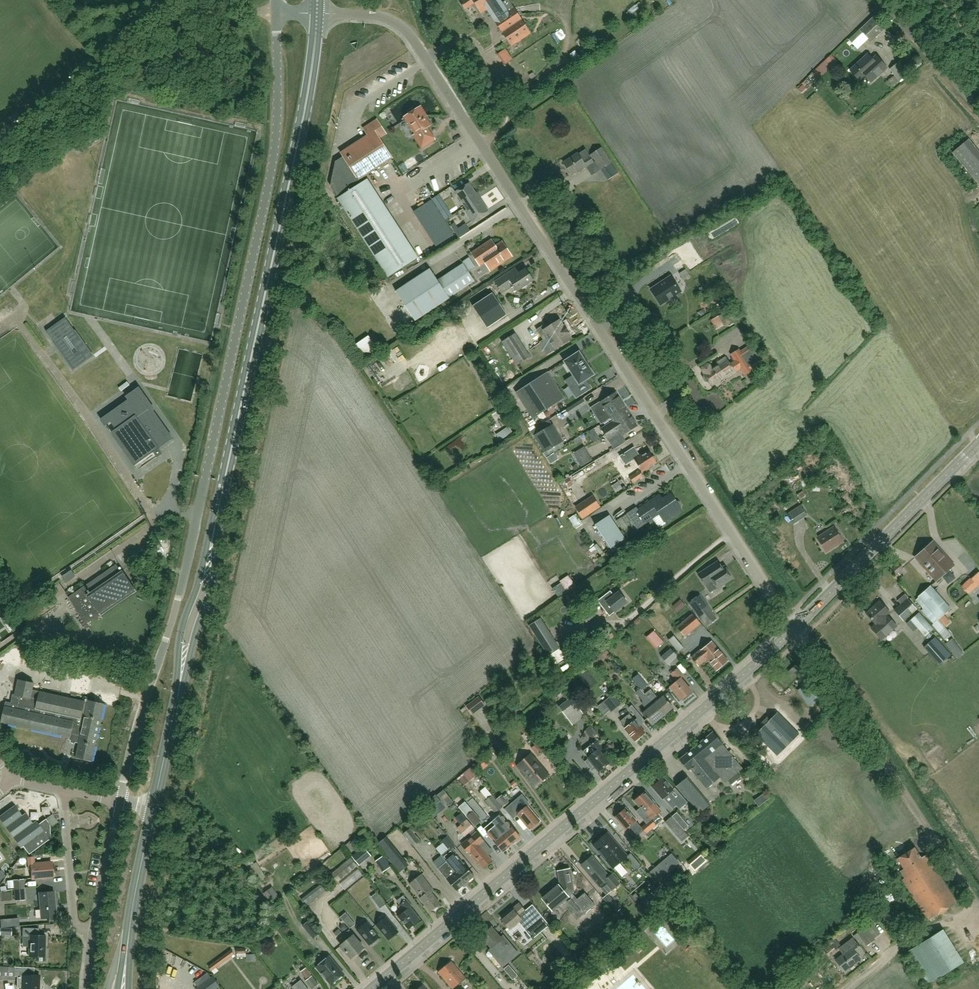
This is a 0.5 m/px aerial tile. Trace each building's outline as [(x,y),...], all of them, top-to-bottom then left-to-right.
[(520,19),(508,0),(502,4),(500,1),(499,0),(461,0),(459,1),(465,10),(475,3),(481,13),(487,9),(502,31),(520,19)] [(885,28),(874,16),(860,30),(869,40),(871,41),(885,28)] [(502,31),(512,46),(530,34),(520,19),(502,31)] [(508,49),(499,54),(506,65),(515,60),(508,49)] [(868,54),(850,70),(859,80),(865,75),(871,82),(887,68),(876,56),(872,59),(868,54)] [(832,55),(826,61),(832,67),(838,61),(832,55)] [(826,61),(811,75),(817,81),(832,67),(826,61)] [(890,69),(899,81),(908,74),(899,62),(890,69)] [(405,118),(409,124),(416,134),(413,136),(422,148),(435,140),(427,128),(431,125),(425,117),(427,116),(421,108),(416,111),(415,110),(413,109),(408,112),(408,114),(409,116),(405,118)] [(392,158),(379,138),(386,134),(377,120),(364,129),(368,136),(341,153),(344,157),(336,162),(330,188),(338,200),(337,200),(389,279),(389,278),(419,259),(368,180),(367,180),(365,176),(366,175),(392,158)] [(99,133),(90,138),(93,143),(102,138),(99,133)] [(92,144),(87,135),(74,142),(78,151),(92,144)] [(978,184),(978,153),(968,140),(953,153),(978,184)] [(584,169),(594,163),(585,150),(578,154),(564,163),(571,175),(583,167),(584,169)] [(594,163),(597,167),(599,166),(601,169),(609,165),(606,161),(607,161),(599,150),(591,155),(595,162),(594,162),(594,163)] [(415,157),(407,163),(411,169),(419,162),(415,157)] [(456,193),(468,211),(466,212),(472,222),(488,211),(480,198),(479,198),(470,184),(456,193)] [(448,210),(444,203),(439,195),(432,200),(446,220),(452,216),(448,210)] [(562,201),(570,213),(575,210),(567,198),(562,201)] [(432,200),(414,212),(436,246),(454,235),(432,200)] [(496,248),(492,242),(472,254),(478,263),(483,260),(491,271),(512,257),(503,243),(496,248)] [(449,299),(449,298),(475,281),(463,264),(438,281),(430,269),(396,292),(415,321),(449,299)] [(519,274),(515,269),(495,282),(502,293),(513,285),(517,291),(533,280),(526,270),(519,274)] [(681,292),(671,277),(651,290),(661,305),(669,300),(670,300),(669,299),(673,297),(674,297),(673,296),(681,292)] [(488,329),(508,316),(493,294),(473,307),(488,329)] [(65,318),(46,332),(73,370),(93,356),(65,318)] [(557,350),(572,340),(559,321),(549,327),(547,324),(537,330),(547,346),(552,343),(557,350)] [(530,357),(516,334),(502,343),(517,366),(530,357)] [(371,336),(357,345),(365,358),(380,349),(371,336)] [(740,368),(745,376),(753,371),(748,363),(741,353),(739,349),(731,355),(736,361),(730,365),(735,372),(740,368)] [(580,385),(579,385),(594,375),(579,352),(564,361),(564,362),(579,384),(579,385),(580,385)] [(708,382),(709,381),(712,385),(725,376),(726,378),(735,372),(730,365),(726,358),(717,364),(718,366),(713,369),(710,365),(708,365),(703,367),(703,370),(706,374),(705,374),(705,375),(704,376),(704,378),(706,381),(708,382)] [(510,376),(506,374),(502,375),(500,379),(502,383),(506,385),(510,384),(512,380),(510,376)] [(560,401),(543,375),(520,391),(536,416),(560,401)] [(172,438),(153,411),(155,410),(139,388),(126,397),(129,400),(101,420),(105,425),(111,421),(139,461),(154,451),(157,457),(162,454),(158,448),(172,438)] [(611,419),(627,409),(616,393),(601,402),(591,409),(597,418),(598,417),(603,423),(611,418),(611,419)] [(622,436),(637,426),(627,409),(611,419),(613,421),(601,429),(608,440),(620,433),(622,436)] [(503,410),(492,416),(497,426),(508,420),(503,410)] [(562,443),(552,426),(535,436),(545,453),(562,443)] [(512,427),(500,432),(503,439),(515,434),(512,427)] [(581,467),(593,460),(585,447),(573,453),(581,467)] [(656,463),(656,462),(656,460),(654,457),(652,457),(649,451),(642,456),(641,454),(639,456),(633,447),(619,456),(623,461),(625,465),(627,464),(632,471),(638,466),(642,472),(656,463)] [(588,483),(599,477),(593,468),(582,474),(588,483)] [(640,472),(630,479),(633,484),(644,477),(640,472)] [(634,495),(650,486),(647,481),(632,490),(634,495)] [(659,496),(637,511),(645,523),(659,513),(664,521),(681,510),(680,508),(681,507),(681,505),(679,502),(677,502),(676,502),(671,494),(662,500),(659,496)] [(594,510),(587,500),(576,507),(582,518),(594,510)] [(800,506),(787,514),(793,524),(807,515),(800,506)] [(569,519),(576,529),(582,525),(576,515),(569,519)] [(609,515),(595,524),(610,548),(624,539),(625,539),(609,515)] [(826,553),(843,542),(834,527),(817,538),(826,553)] [(954,565),(933,542),(915,558),(936,581),(954,565)] [(137,577),(142,574),(135,563),(130,567),(137,577)] [(698,575),(706,587),(713,582),(718,589),(733,580),(725,568),(722,569),(718,563),(698,575)] [(902,569),(898,564),(893,569),(897,573),(902,569)] [(100,616),(136,592),(121,570),(121,571),(117,565),(68,598),(86,624),(99,615),(100,616)] [(561,581),(562,582),(569,592),(575,587),(568,577),(561,581)] [(971,595),(978,588),(978,584),(974,578),(964,587),(971,595)] [(951,609),(931,586),(927,589),(918,597),(919,597),(915,600),(923,609),(921,610),(933,624),(944,615),(951,609)] [(610,590),(597,600),(605,610),(610,606),(614,612),(627,602),(619,591),(614,595),(610,590)] [(716,619),(699,596),(689,603),(706,626),(716,619)] [(894,610),(904,621),(916,610),(907,599),(894,610)] [(677,613),(686,606),(681,600),(673,607),(677,613)] [(880,601),(866,614),(875,624),(871,628),(881,640),(897,626),(887,615),(890,613),(880,601)] [(587,624),(596,617),(592,611),(582,617),(587,624)] [(933,629),(919,613),(910,620),(925,637),(933,629)] [(700,624),(693,615),(677,628),(685,637),(700,624)] [(17,630),(8,616),(3,619),(9,627),(13,633),(17,630)] [(560,649),(550,633),(540,618),(538,620),(537,617),(529,622),(531,625),(529,626),(548,656),(560,649)] [(657,631),(649,637),(659,649),(667,642),(657,631)] [(680,652),(686,648),(677,636),(671,640),(680,652)] [(935,637),(924,647),(940,665),(951,655),(935,637)] [(955,639),(948,643),(958,659),(964,655),(955,639)] [(581,649),(587,657),(600,648),(593,640),(581,649)] [(699,666),(708,658),(718,670),(728,662),(717,649),(711,643),(692,659),(699,666)] [(596,667),(605,659),(601,654),(606,649),(603,647),(589,659),(596,667)] [(668,665),(677,656),(671,649),(661,656),(668,665)] [(801,670),(796,665),(788,672),(793,677),(801,670)] [(682,700),(692,691),(681,678),(684,676),(677,669),(672,674),(678,681),(671,687),(682,700)] [(826,695),(814,678),(798,690),(810,707),(826,695)] [(60,696),(51,694),(32,690),(34,683),(18,680),(15,694),(13,694),(11,703),(6,702),(5,707),(4,707),(1,722),(69,737),(69,740),(79,743),(76,758),(92,761),(104,704),(89,700),(88,702),(69,698),(69,701),(60,699),(60,696)] [(645,695),(645,694),(641,689),(637,692),(643,700),(643,704),(648,710),(643,714),(653,725),(663,716),(645,695)] [(651,689),(645,694),(645,695),(663,716),(673,707),(664,696),(660,700),(651,689)] [(613,694),(613,695),(610,691),(605,694),(608,698),(603,702),(603,703),(610,711),(611,713),(621,704),(613,694)] [(479,697),(466,707),(472,715),(485,705),(479,697)] [(572,725),(584,716),(571,698),(559,707),(572,725)] [(592,706),(584,700),(579,706),(587,713),(592,706)] [(626,728),(625,729),(635,742),(645,733),(640,727),(642,724),(637,718),(634,721),(629,714),(620,722),(626,728)] [(765,728),(772,722),(768,717),(761,724),(765,728)] [(725,783),(728,781),(731,785),(741,777),(737,773),(743,768),(713,732),(679,759),(688,770),(690,769),(706,788),(720,777),(725,783)] [(601,752),(603,750),(596,741),(591,746),(596,752),(589,759),(600,772),(610,763),(601,752)] [(537,743),(532,747),(538,755),(543,751),(537,743)] [(476,746),(466,753),(473,761),(482,754),(476,746)] [(536,786),(549,775),(531,754),(518,765),(536,786)] [(483,769),(492,761),(487,755),(477,762),(483,769)] [(468,786),(479,776),(473,769),(461,779),(468,786)] [(662,777),(657,781),(656,781),(653,783),(653,785),(652,786),(663,799),(664,799),(669,805),(672,808),(675,805),(678,808),(686,801),(674,787),(672,789),(662,777)] [(711,804),(687,777),(676,786),(699,814),(711,804)] [(496,813),(502,808),(486,787),(481,791),(487,799),(485,800),(496,813)] [(644,792),(640,796),(638,796),(635,798),(636,800),(634,801),(641,808),(636,812),(645,821),(651,816),(647,811),(649,809),(653,814),(659,809),(656,806),(657,805),(656,803),(652,798),(651,799),(644,792)] [(446,806),(436,794),(422,806),(432,817),(446,806)] [(508,803),(502,794),(497,798),(503,806),(508,803)] [(510,805),(530,829),(541,820),(528,805),(524,808),(516,800),(510,805)] [(459,807),(475,826),(481,821),(465,802),(459,807)] [(50,838),(49,825),(45,819),(37,824),(35,821),(32,823),(24,813),(21,815),(14,805),(0,816),(0,818),(21,847),(23,846),(29,853),(50,838)] [(646,834),(651,830),(646,824),(641,827),(636,821),(637,820),(632,815),(631,816),(625,809),(620,813),(619,812),(616,815),(616,816),(615,817),(621,824),(620,825),(623,828),(624,827),(626,830),(629,826),(637,835),(643,830),(646,834)] [(52,814),(46,818),(52,826),(58,822),(52,814)] [(499,820),(495,823),(495,824),(512,844),(521,837),(506,818),(501,823),(499,820)] [(651,819),(646,824),(651,830),(656,825),(651,819)] [(683,819),(678,824),(683,831),(689,826),(683,819)] [(484,828),(503,851),(512,844),(495,824),(495,823),(493,821),(484,828)] [(678,825),(672,830),(682,841),(688,836),(683,831),(678,825)] [(414,847),(420,841),(410,828),(403,834),(414,847)] [(437,830),(445,838),(447,836),(440,828),(437,830)] [(493,860),(489,855),(481,846),(485,843),(486,842),(477,831),(472,836),(462,844),(478,863),(479,862),(484,867),(493,860)] [(601,835),(596,839),(597,841),(593,844),(613,868),(620,862),(627,856),(607,833),(602,836),(601,835)] [(447,861),(466,883),(474,876),(464,865),(455,854),(457,853),(452,847),(454,845),(447,836),(442,841),(449,849),(441,856),(447,862),(447,861)] [(353,857),(358,864),(370,854),(365,847),(353,857)] [(929,921),(957,903),(931,862),(930,862),(926,855),(921,859),(914,849),(897,860),(903,869),(900,871),(904,877),(902,879),(929,921)] [(399,873),(403,870),(397,863),(403,859),(398,852),(390,859),(388,860),(399,873)] [(626,858),(636,869),(641,865),(631,854),(626,858)] [(32,878),(53,876),(52,862),(35,863),(34,856),(28,857),(29,864),(31,864),(32,878)] [(581,865),(599,886),(600,887),(602,888),(607,884),(612,890),(619,884),(612,875),(609,877),(592,857),(587,860),(585,860),(582,863),(582,864),(581,865)] [(332,874),(338,881),(357,865),(351,858),(332,874)] [(447,861),(447,862),(438,869),(457,891),(466,883),(447,861)] [(658,882),(669,873),(661,864),(651,873),(658,882)] [(577,921),(595,905),(585,893),(577,900),(571,893),(573,891),(569,870),(558,872),(561,886),(559,887),(543,900),(552,911),(562,902),(568,908),(566,909),(577,921)] [(263,871),(257,874),(262,885),(268,881),(263,871)] [(395,889),(400,896),(409,888),(399,875),(393,880),(398,887),(395,889)] [(420,898),(431,911),(440,904),(431,892),(434,891),(421,875),(410,883),(421,897),(420,898)] [(15,901),(25,900),(23,879),(10,880),(11,889),(14,889),(15,901)] [(652,912),(670,895),(662,885),(643,903),(652,912)] [(322,886),(302,901),(306,906),(326,891),(322,886)] [(42,918),(57,917),(55,891),(40,892),(42,918)] [(269,900),(277,896),(275,891),(267,894),(269,900)] [(608,894),(607,895),(603,899),(610,907),(615,903),(608,894)] [(412,906),(404,896),(397,901),(406,911),(399,916),(409,929),(421,919),(411,907),(412,906)] [(502,920),(503,922),(502,923),(506,929),(508,927),(509,929),(519,921),(528,932),(537,925),(542,931),(549,925),(532,905),(531,905),(532,906),(533,906),(535,908),(528,914),(519,903),(511,911),(512,912),(502,920)] [(394,936),(398,932),(386,917),(376,925),(377,925),(389,940),(390,939),(391,940),(395,936),(394,936)] [(314,938),(319,933),(309,921),(304,926),(314,938)] [(357,930),(370,945),(371,944),(371,945),(376,942),(375,941),(379,937),(367,922),(357,930)] [(875,940),(875,939),(880,934),(872,923),(857,934),(864,942),(867,946),(875,940)] [(505,947),(510,943),(503,935),(500,937),(491,927),(482,936),(493,948),(501,958),(509,952),(505,947)] [(45,957),(45,936),(39,936),(39,929),(23,928),(23,938),(29,938),(29,956),(45,957)] [(965,963),(944,930),(910,952),(930,985),(965,963)] [(351,958),(364,948),(363,947),(350,931),(345,935),(349,940),(341,946),(351,958)] [(822,949),(826,955),(834,949),(835,951),(841,947),(834,939),(830,942),(831,942),(822,949)] [(840,949),(844,954),(836,960),(844,971),(860,959),(856,954),(862,950),(853,939),(840,949)] [(331,984),(343,974),(329,956),(317,967),(331,984)] [(572,988),(584,988),(615,962),(610,956),(572,988)] [(578,960),(568,968),(575,976),(585,968),(578,960)] [(466,978),(452,961),(438,972),(453,988),(466,978)] [(513,980),(518,976),(509,965),(504,969),(513,980)] [(22,988),(39,988),(39,975),(34,975),(34,967),(0,966),(0,980),(15,981),(15,976),(17,976),(16,988),(22,988)] [(312,988),(318,984),(306,968),(300,972),(307,980),(306,981),(312,988)] [(220,987),(212,977),(195,988),(217,988),(220,987)] [(787,988),(798,988),(805,983),(801,978),(787,988)] [(301,981),(293,987),(294,988),(308,988),(301,981)]
